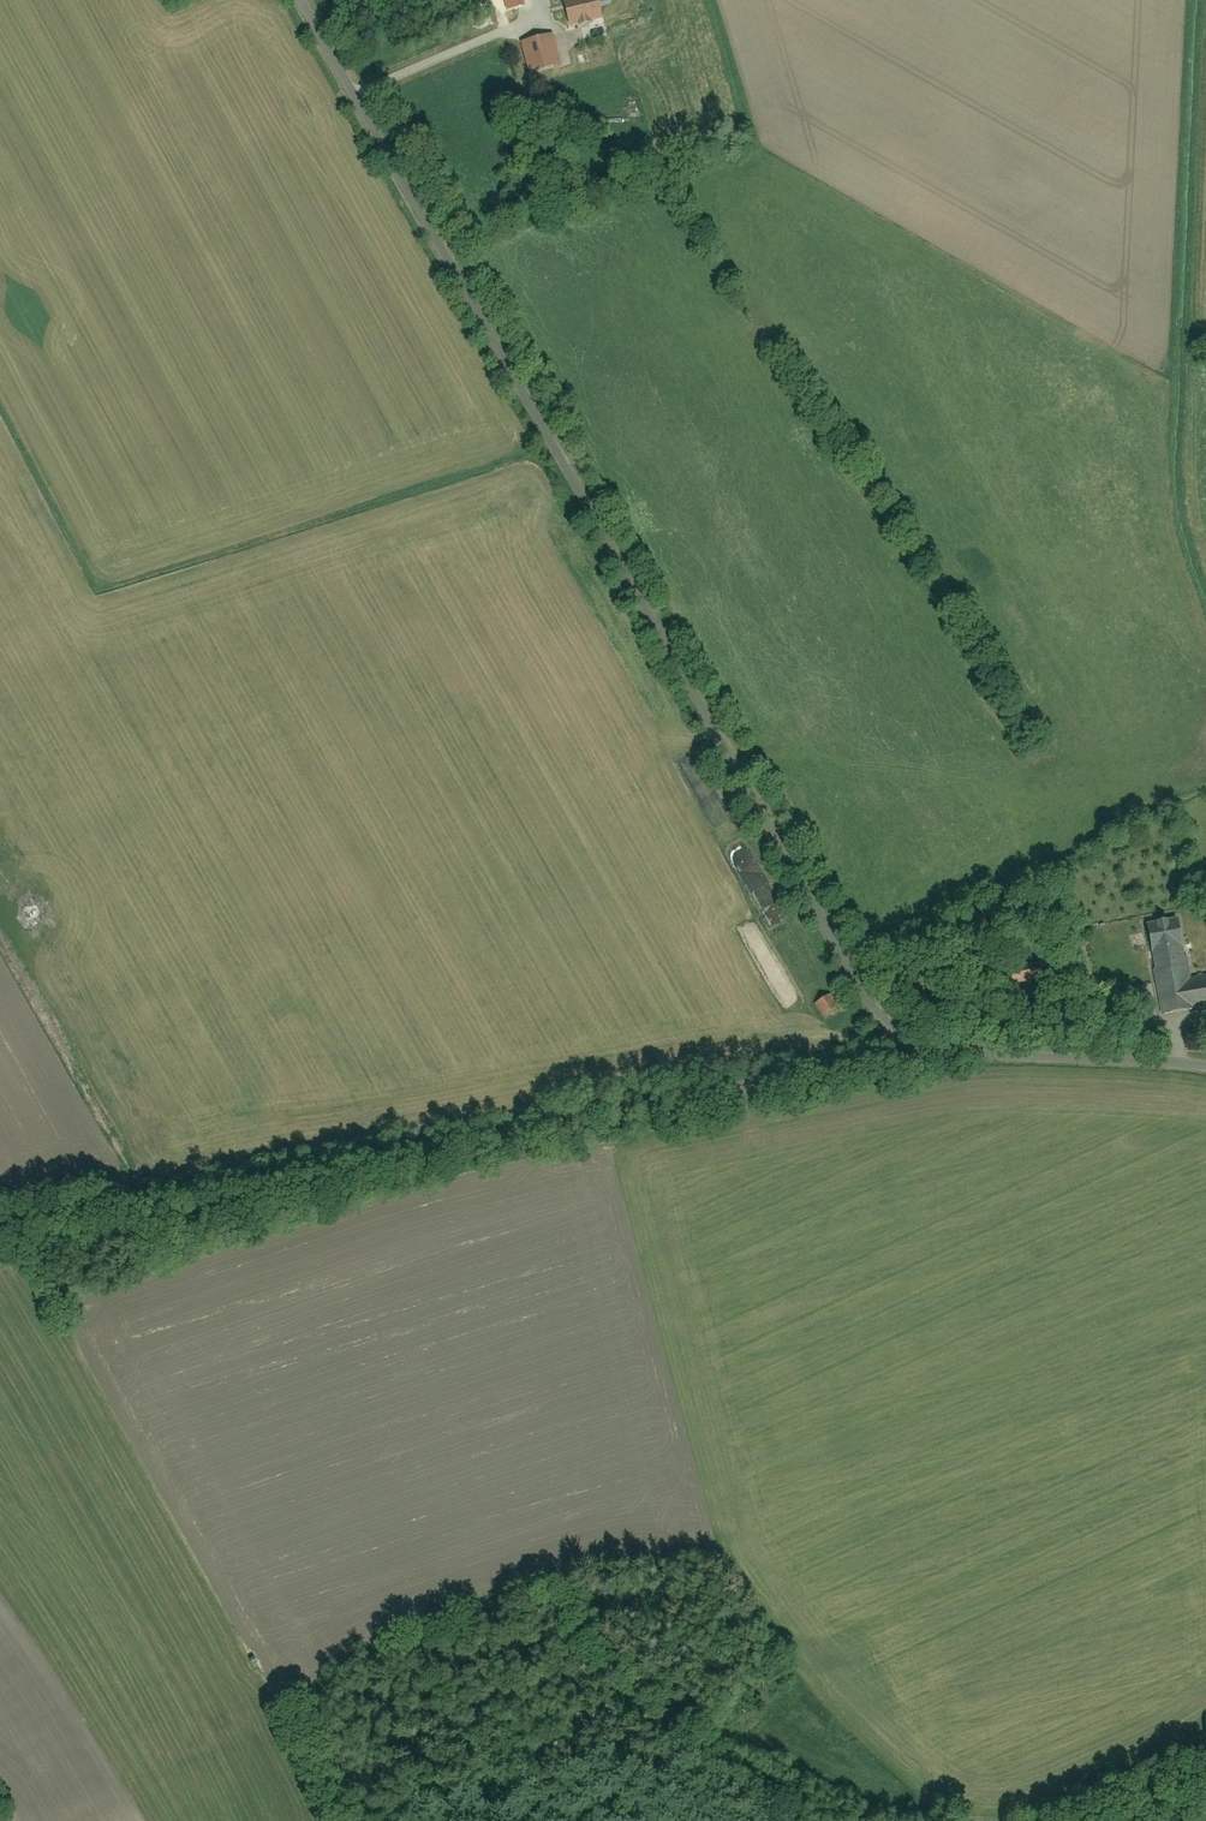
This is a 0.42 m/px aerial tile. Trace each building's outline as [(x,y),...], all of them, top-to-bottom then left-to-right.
[(516,10),(514,0),(498,0),(501,13),(516,10)] [(569,27),(602,20),(598,0),(564,0),(569,27)] [(554,34),(521,44),(529,72),(562,63),(554,34)] [(1187,978),(1178,920),(1147,925),(1161,1015),(1205,1008),(1205,975),(1187,978)] [(1024,966),(1026,983),(1044,982),(1042,964),(1024,966)] [(828,998),(814,1005),(820,1017),(834,1010),(828,998)]
